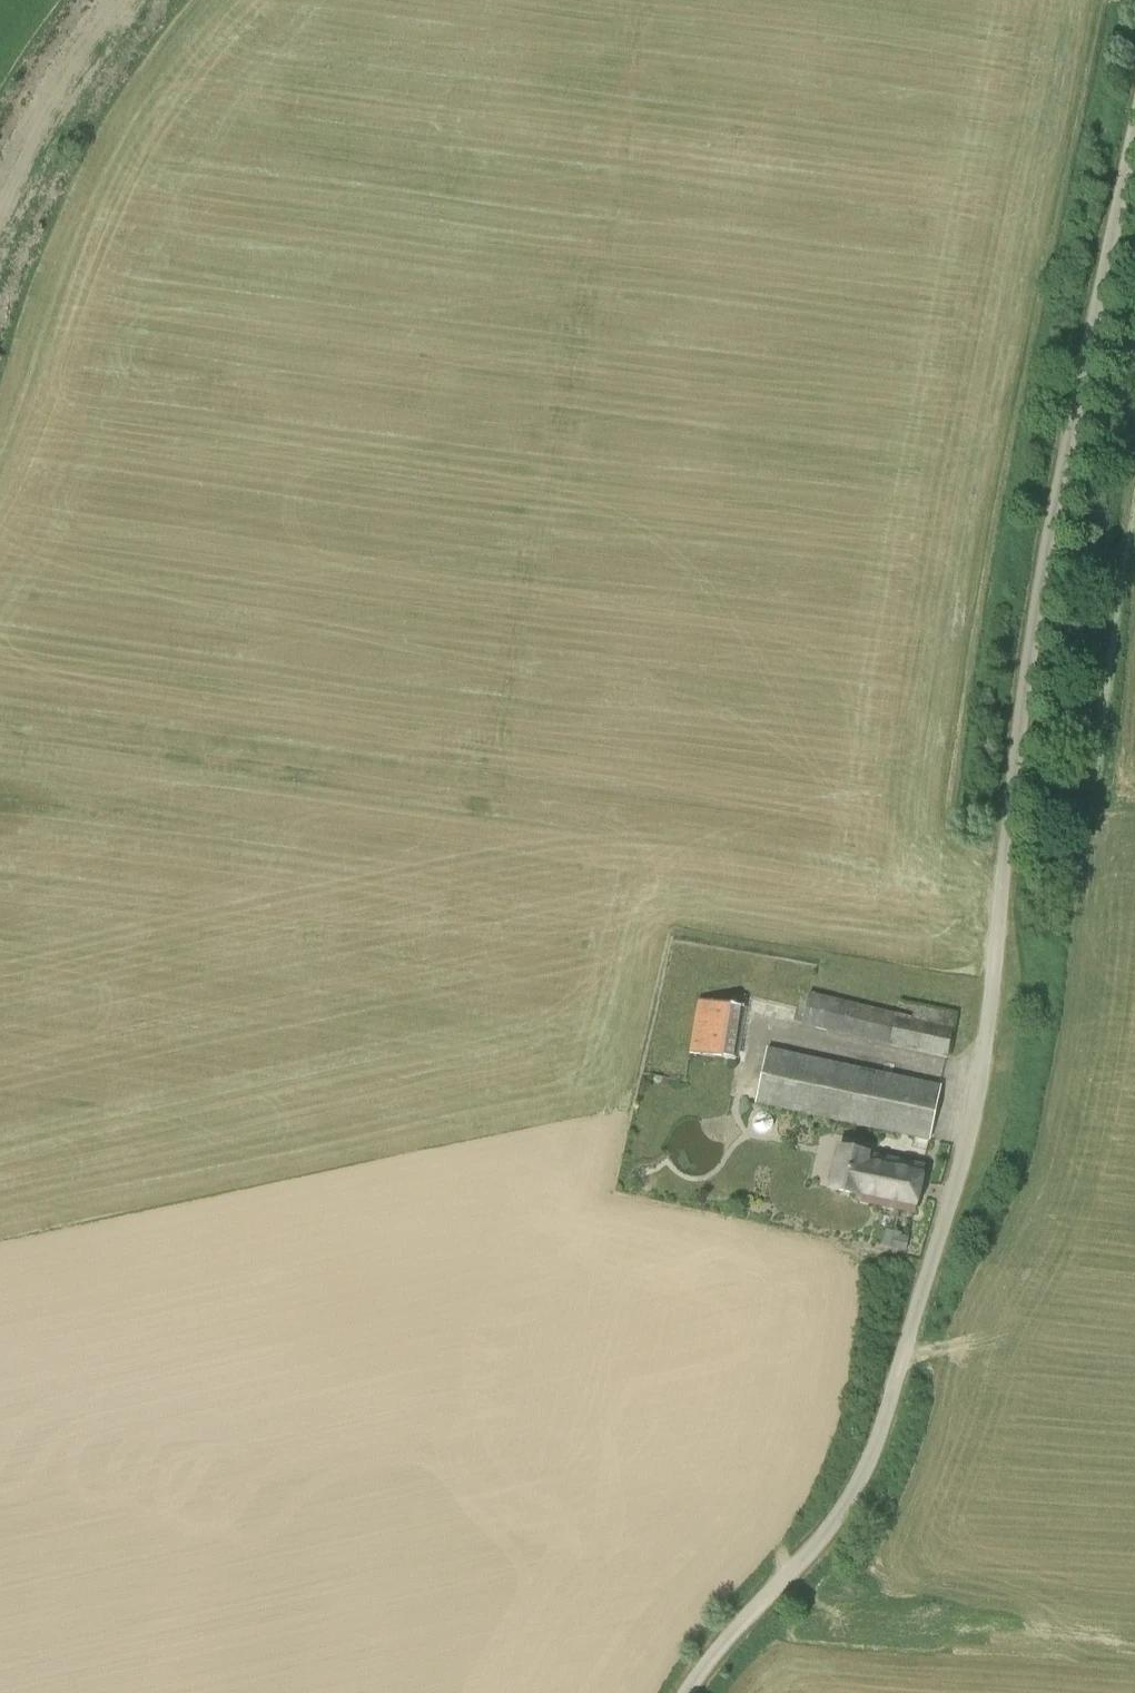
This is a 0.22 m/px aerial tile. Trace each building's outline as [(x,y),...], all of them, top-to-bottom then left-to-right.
[(801,1025),(947,1059),(957,1015),(902,1002),(899,1014),(809,993),(801,1025)] [(698,999),(689,1053),(736,1060),(745,1007),(698,999)] [(756,1103),(929,1141),(941,1085),(768,1047),(756,1103)] [(914,1213),(924,1166),(868,1154),(868,1153),(840,1147),(831,1189),(857,1195),(856,1200),(914,1213)] [(884,1231),(881,1246),(897,1249),(905,1251),(908,1239),(900,1237),(900,1235),(884,1231)]
